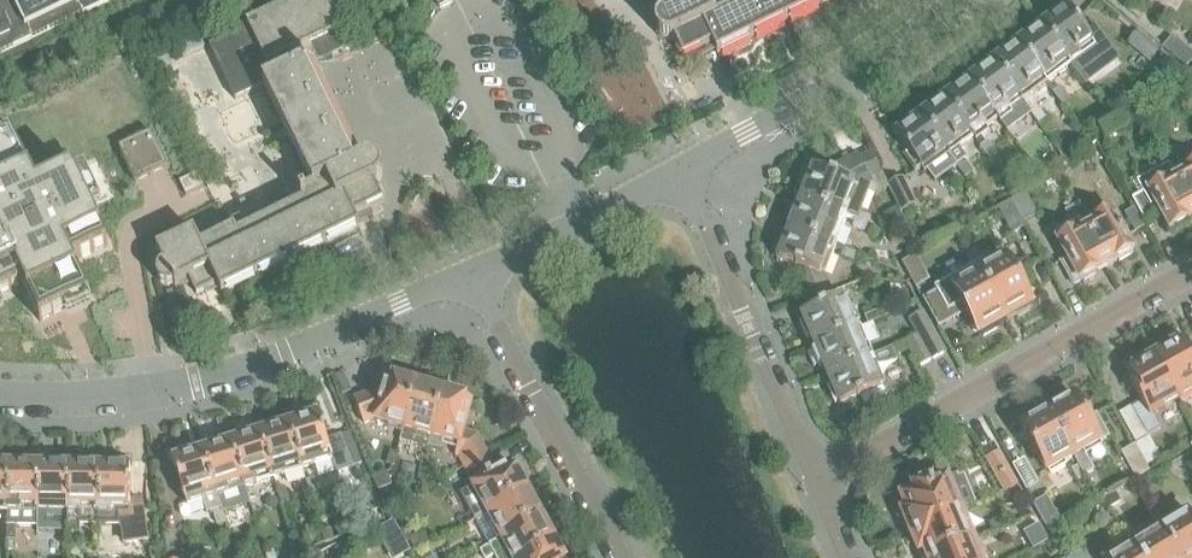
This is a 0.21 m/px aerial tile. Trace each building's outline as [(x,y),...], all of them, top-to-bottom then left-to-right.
[(113,0),(0,0),(0,54),(113,0)] [(221,295),(359,229),(354,219),(366,213),(367,216),(371,214),(370,212),(383,205),(374,186),(378,183),(381,179),(382,174),(381,169),(378,165),(374,162),(369,161),(364,162),(359,165),(312,68),(313,67),(350,49),(341,32),(350,27),(348,23),(352,20),(355,15),(356,9),(355,3),(354,0),(293,0),(246,23),(246,25),(235,31),(236,33),(209,47),(236,101),(262,87),(262,88),(264,89),(313,190),(297,198),(300,204),(235,235),(232,229),(198,245),(193,234),(157,251),(164,266),(163,267),(159,270),(157,274),(157,279),(158,281),(161,285),(165,288),(169,289),(174,287),(175,290),(178,288),(177,286),(189,280),(196,296),(217,286),(221,295)] [(451,0),(439,0),(436,2),(440,10),(453,4),(451,0)] [(706,0),(653,0),(662,18),(659,21),(656,25),(656,30),(657,35),(660,39),(664,42),(669,42),(674,41),(683,60),(697,54),(698,56),(701,54),(700,52),(712,46),(717,56),(832,0),(706,0)] [(1094,50),(1066,12),(1068,11),(1064,5),(1049,16),(1050,22),(1042,28),(1038,25),(1067,64),(1070,68),(1094,50)] [(1067,64),(1038,25),(1037,25),(1025,34),(1025,40),(1018,46),(1015,44),(1043,83),(1046,86),(1057,78),(1070,68),(1067,64)] [(1161,51),(1139,32),(1128,44),(1150,64),(1161,51)] [(1173,37),(1162,49),(1186,69),(1191,63),(1191,53),(1173,37)] [(1032,96),(1046,86),(1043,83),(1015,44),(1013,43),(1000,52),(1001,58),(994,64),(991,62),(1018,101),(1021,104),(1023,103),(1030,111),(1028,112),(1039,126),(1048,119),(1031,97),(1032,96)] [(1006,110),(1018,101),(991,62),(989,61),(976,70),(977,76),(970,81),(968,81),(991,113),(994,118),(997,122),(1008,114),(1006,110)] [(22,289),(39,324),(90,300),(73,265),(108,248),(74,176),(118,155),(132,184),(167,168),(117,65),(0,121),(0,300),(22,289)] [(1095,83),(1085,70),(1077,76),(1087,89),(1095,83)] [(991,113),(968,81),(965,78),(952,88),(953,93),(945,99),(944,98),(970,135),(973,138),(985,130),(982,126),(994,118),(991,113)] [(1174,95),(1181,88),(1174,81),(1168,88),(1174,95)] [(1071,101),(1061,88),(1053,94),(1064,107),(1071,101)] [(970,135),(944,98),(940,96),(928,106),(929,112),(920,118),(967,180),(974,175),(964,161),(965,160),(954,146),(963,140),(970,135)] [(967,180),(920,118),(912,124),(907,121),(892,132),(896,137),(897,137),(909,154),(904,158),(916,174),(920,171),(921,172),(939,159),(950,174),(950,173),(960,185),(967,180)] [(1022,138),(1012,124),(1011,124),(1004,129),(1014,143),(1022,138)] [(998,156),(991,146),(988,142),(980,148),(990,161),(998,156)] [(859,213),(871,184),(869,181),(881,175),(871,153),(858,159),(857,156),(834,168),(830,177),(813,170),(812,174),(808,173),(802,189),(805,191),(802,200),(846,218),(855,221),(868,226),(871,218),(859,213)] [(1178,161),(1181,166),(1172,171),(1191,205),(1191,153),(1178,161)] [(1172,171),(1168,164),(1137,181),(1144,194),(1133,199),(1145,221),(1157,215),(1153,207),(1156,205),(1171,232),(1191,220),(1191,205),(1172,171)] [(197,175),(179,183),(185,196),(203,188),(197,175)] [(917,208),(904,180),(888,187),(901,215),(917,208)] [(1041,216),(1027,192),(1014,202),(1026,224),(1041,216)] [(790,231),(834,248),(846,218),(802,200),(798,210),(794,209),(788,226),(791,227),(790,231)] [(1026,224),(1014,202),(1000,210),(1014,236),(1028,228),(1026,224)] [(1133,253),(1108,206),(1088,217),(1080,204),(1073,208),(1106,268),(1118,261),(1119,263),(1132,256),(1131,254),(1133,253)] [(907,227),(901,215),(898,208),(883,215),(892,234),(907,227)] [(1106,268),(1073,208),(1064,212),(1073,228),(1057,237),(1068,259),(1061,263),(1074,286),(1083,281),(1084,283),(1097,275),(1096,274),(1106,268)] [(1143,228),(1133,211),(1125,215),(1135,233),(1143,228)] [(865,233),(868,226),(855,221),(853,228),(865,233)] [(914,240),(909,230),(899,235),(904,245),(914,240)] [(824,275),(831,257),(834,248),(790,231),(786,240),(783,239),(776,255),(780,257),(778,260),(795,267),(792,276),(796,285),(818,275),(824,275)] [(853,263),(856,255),(857,255),(844,250),(841,258),(853,263)] [(982,261),(976,251),(969,255),(975,265),(982,261)] [(1022,291),(1005,261),(990,269),(980,274),(991,293),(1006,320),(1015,316),(1017,320),(1033,311),(1030,307),(1032,306),(1030,303),(1031,299),(1028,293),(1022,291)] [(1006,320),(991,293),(980,274),(976,267),(934,289),(936,293),(922,300),(938,330),(968,315),(971,320),(969,324),(973,332),(976,334),(979,335),(980,335),(983,339),(998,330),(996,326),(1006,320)] [(854,330),(850,322),(855,320),(846,299),(842,301),(841,299),(834,302),(824,275),(818,275),(796,285),(808,314),(801,317),(803,321),(799,322),(806,339),(810,337),(814,347),(854,330)] [(881,320),(877,312),(865,318),(868,326),(881,320)] [(946,352),(923,312),(908,321),(917,337),(933,360),(946,352)] [(872,360),(871,358),(858,328),(854,330),(814,347),(816,350),(812,352),(819,368),(824,366),(829,378),(872,360)] [(1187,351),(1178,335),(1167,341),(1171,348),(1156,357),(1182,402),(1191,396),(1191,348),(1187,351)] [(931,361),(917,337),(880,354),(871,358),(872,360),(876,369),(884,366),(885,368),(897,363),(894,356),(909,350),(919,369),(931,361)] [(1182,402),(1156,357),(1139,366),(1135,359),(1124,365),(1131,378),(1124,382),(1133,397),(1136,395),(1141,404),(1120,416),(1137,445),(1163,430),(1155,417),(1182,402)] [(880,389),(884,386),(876,369),(872,360),(829,378),(832,386),(827,388),(834,404),(838,403),(840,407),(842,406),(845,413),(862,407),(859,399),(880,391),(880,389)] [(403,429),(414,388),(413,387),(410,385),(403,382),(399,383),(387,380),(386,382),(377,379),(373,394),(371,393),(354,401),(364,424),(375,419),(375,420),(403,429)] [(347,383),(340,386),(344,396),(351,392),(347,383)] [(429,448),(444,396),(441,396),(438,393),(431,391),(427,391),(414,388),(403,429),(399,442),(428,451),(428,448),(429,448)] [(1096,415),(1087,420),(1085,416),(1086,410),(1081,403),(1076,400),(1075,398),(1073,399),(1071,395),(1055,404),(1057,408),(1049,413),(1075,460),(1085,454),(1101,445),(1100,445),(1110,439),(1096,415)] [(463,433),(472,405),(444,396),(429,448),(441,452),(444,441),(459,446),(456,456),(459,458),(465,468),(486,456),(487,455),(477,437),(463,433)] [(363,465),(350,434),(326,442),(318,415),(316,416),(315,411),(298,416),(299,421),(288,425),(303,469),(314,466),(312,461),(329,456),(331,461),(333,461),(337,474),(363,465)] [(1075,460),(1049,413),(1039,418),(1037,414),(1021,423),(1023,427),(1022,428),(1023,430),(1022,434),(1027,443),(1032,446),(1048,475),(1074,460),(1075,460)] [(303,469),(288,425),(286,420),(269,425),(271,430),(259,434),(272,474),(274,479),(285,475),(289,479),(302,475),(302,472),(303,469)] [(272,474),(259,434),(257,429),(240,434),(242,439),(230,443),(243,483),(245,488),(257,485),(255,479),(272,474)] [(243,483),(230,443),(229,438),(211,443),(213,448),(201,452),(215,498),(217,497),(228,493),(226,488),(243,483)] [(1151,473),(1135,447),(1122,455),(1138,481),(1151,473)] [(215,498),(201,452),(191,455),(189,450),(172,455),(174,461),(172,461),(187,507),(203,502),(207,514),(213,512),(217,526),(226,523),(217,497),(215,498)] [(525,487),(522,481),(518,479),(512,467),(498,475),(487,455),(486,456),(465,468),(475,487),(463,494),(477,520),(526,494),(525,491),(525,487)] [(9,465),(9,459),(0,459),(0,508),(7,508),(8,508),(9,465)] [(39,508),(39,466),(39,460),(21,460),(21,465),(9,465),(8,508),(7,508),(7,512),(7,524),(15,524),(15,527),(37,528),(37,513),(37,508),(39,508)] [(1019,487),(1004,460),(989,468),(1004,495),(1004,496),(1019,487)] [(68,509),(68,467),(68,461),(51,461),(50,466),(39,466),(39,508),(37,508),(37,513),(37,528),(46,528),(46,529),(68,530),(68,509)] [(98,526),(99,467),(99,462),(81,461),(81,467),(68,467),(68,509),(68,530),(68,540),(75,541),(76,527),(98,527),(98,526)] [(143,500),(129,503),(130,468),(129,468),(129,463),(111,462),(111,467),(99,467),(98,526),(120,526),(124,548),(149,544),(143,500)] [(1084,477),(1078,468),(1072,471),(1079,482),(1085,478),(1084,477)] [(933,486),(931,482),(914,490),(915,493),(903,499),(908,512),(903,514),(912,533),(959,513),(959,512),(974,505),(963,478),(957,481),(955,476),(933,486)] [(319,494),(315,479),(306,482),(310,497),(319,494)] [(289,503),(284,488),(277,490),(282,505),(289,503)] [(540,519),(539,517),(539,512),(535,506),(532,504),(526,494),(477,520),(466,526),(470,533),(478,529),(488,548),(540,519)] [(260,512),(256,497),(248,499),(253,514),(260,512)] [(1062,524),(1047,498),(1033,506),(1049,532),(1062,524)] [(1163,520),(1155,507),(1148,512),(1156,525),(1163,520)] [(1191,517),(1191,516),(1189,511),(1160,528),(1178,557),(1191,557),(1191,519),(1191,517)] [(959,513),(912,533),(922,557),(938,557),(973,543),(959,513)] [(555,546),(553,542),(553,538),(550,532),(546,530),(540,519),(488,548),(481,552),(484,557),(493,557),(494,557),(495,557),(531,557),(555,546)] [(1003,531),(998,520),(988,524),(993,535),(1003,531)] [(1136,537),(1128,524),(1121,528),(1129,540),(1136,537)] [(1048,542),(1039,526),(1027,533),(1036,549),(1048,542)] [(1160,528),(1132,545),(1141,557),(1178,557),(1160,528)] [(333,540),(329,529),(322,531),(326,543),(333,540)] [(1077,538),(1060,549),(1065,557),(1090,557),(1077,538)] [(1132,545),(1129,540),(1118,546),(1121,551),(1109,557),(1141,557),(1132,545)] [(305,551),(301,541),(294,542),(298,554),(305,551)] [(973,543),(938,557),(979,557),(973,543)] [(555,546),(531,557),(561,557),(555,546)]
